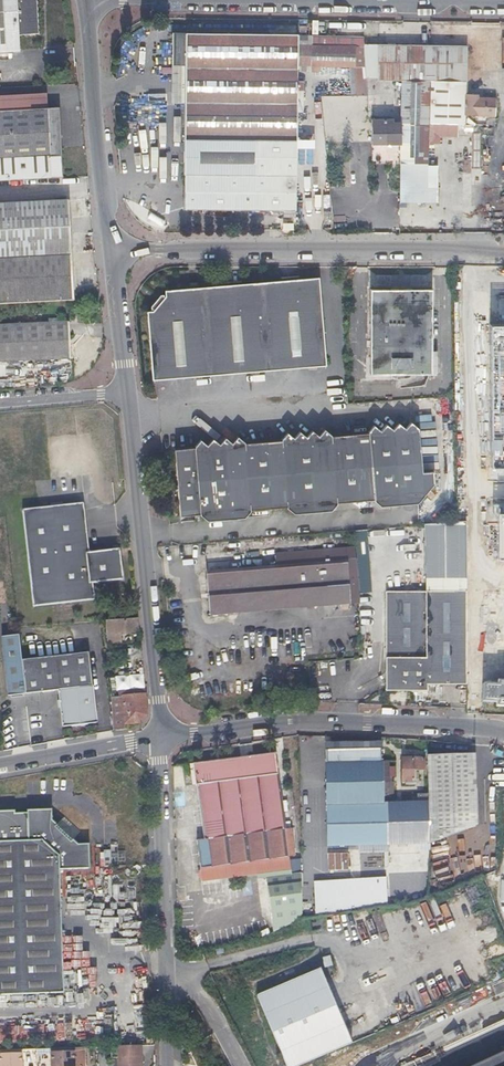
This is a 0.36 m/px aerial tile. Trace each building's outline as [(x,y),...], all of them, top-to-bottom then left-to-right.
[(29,34),(39,34),(37,0),(0,0),(0,51),(19,51),(19,35),(29,34)] [(123,31),(132,23),(118,6),(109,13),(123,31)] [(365,60),(363,37),(341,36),(307,35),(296,35),(297,34),(174,33),(174,66),(186,66),(185,138),(185,186),(227,186),(226,156),(224,156),(223,134),(296,134),(296,79),(246,80),(247,58),(365,60)] [(428,116),(430,47),(379,46),(378,38),(363,37),(365,60),(369,97),(370,109),(401,110),(401,126),(400,146),(399,156),(400,165),(408,166),(426,166),(427,145),(428,129),(428,116)] [(466,48),(430,47),(428,116),(441,116),(441,89),(441,84),(463,84),(465,84),(466,48)] [(353,97),(369,97),(365,60),(247,58),(246,80),(296,79),(296,63),(328,66),(350,68),(353,97)] [(61,142),(59,107),(0,110),(0,180),(63,177),(61,142)] [(373,145),(400,146),(401,126),(393,126),(393,122),(373,121),(373,145)] [(437,129),(428,129),(427,145),(436,145),(437,129)] [(227,186),(185,186),(185,208),(295,209),(296,134),(223,134),(224,156),(226,156),(227,186)] [(373,163),(398,162),(398,146),(373,146),(373,163)] [(426,179),(426,166),(408,166),(408,179),(426,179)] [(170,186),(169,174),(142,175),(142,187),(170,186)] [(71,262),(69,201),(15,203),(0,203),(0,265),(71,262)] [(71,262),(0,265),(0,303),(25,303),(73,301),(71,262)] [(173,361),(152,362),(153,381),(174,379),(181,371),(189,378),(231,374),(238,365),(246,372),(289,368),(296,360),(304,367),(326,365),(318,277),(295,280),(295,286),(280,287),(279,281),(237,285),(237,291),(222,293),(221,287),(202,288),(202,295),(190,296),(190,290),(163,292),(164,297),(162,297),(162,296),(158,296),(150,308),(150,311),(152,311),(152,312),(147,313),(150,345),(171,343),(173,361)] [(372,372),(403,373),(434,373),(434,289),(373,288),(372,372)] [(484,290),(483,390),(503,390),(503,290),(484,290)] [(69,356),(67,319),(0,323),(0,360),(69,356)] [(150,345),(152,362),(173,361),(171,343),(150,345)] [(246,372),(238,365),(231,374),(246,372)] [(181,371),(174,379),(189,378),(181,371)] [(474,411),(465,411),(465,482),(466,577),(474,576),(474,411)] [(232,444),(229,442),(225,439),(219,445),(213,440),(207,446),(201,441),(194,449),(174,451),(180,517),(200,516),(207,522),(245,519),(250,512),(250,511),(287,508),(295,514),(332,511),(338,503),(374,500),(374,501),(381,507),(418,504),(434,484),(433,472),(422,472),(418,429),(411,423),(405,430),(399,424),(393,430),(386,425),(380,431),(374,426),(367,433),(331,437),(324,430),(318,437),(312,431),(306,438),(299,432),(293,439),(287,434),(281,441),(244,444),(238,438),(232,444)] [(482,481),(483,571),(483,702),(503,703),(503,427),(482,427),(482,481)] [(93,562),(108,560),(123,559),(120,528),(90,532),(87,503),(62,505),(51,507),(23,509),(33,607),(97,600),(93,562)] [(359,541),(368,540),(367,531),(358,533),(359,541)] [(276,565),(242,568),(207,571),(211,615),(359,603),(353,548),(276,555),(276,565)] [(386,687),(386,689),(386,690),(427,691),(427,684),(466,685),(466,592),(386,591),(386,673),(392,683),(386,687)] [(137,618),(128,619),(129,632),(130,634),(138,633),(137,618)] [(109,633),(109,635),(109,637),(117,636),(117,633),(129,632),(128,619),(104,620),(105,634),(109,633)] [(20,659),(17,633),(1,635),(7,694),(24,693),(20,659)] [(183,653),(189,652),(195,652),(193,634),(181,635),(183,653)] [(20,659),(24,693),(58,689),(62,725),(95,721),(87,651),(20,659)] [(112,715),(113,729),(124,728),(124,725),(139,723),(146,716),(144,691),(121,694),(122,714),(112,715)] [(382,803),(381,776),(381,762),(381,748),(325,750),(327,845),(347,844),(382,843),(418,842),(418,850),(430,850),(430,842),(428,801),(418,801),(389,803),(382,803)] [(266,858),(268,869),(268,876),(277,875),(282,932),(303,924),(302,871),(290,872),(288,855),(294,854),(290,827),(286,827),(283,808),(275,752),(182,765),(184,785),(196,784),(203,839),(195,840),(199,867),(200,867),(266,858)] [(428,794),(428,801),(430,842),(476,825),(474,753),(427,755),(428,794)] [(403,781),(411,781),(419,781),(418,769),(425,769),(424,757),(402,758),(403,781)] [(171,767),(172,787),(184,785),(182,765),(171,767)] [(66,992),(62,870),(92,869),(91,844),(83,845),(76,839),(83,830),(66,816),(59,824),(54,820),(53,809),(29,811),(30,841),(0,843),(0,995),(66,992)] [(383,852),(382,843),(347,844),(348,853),(383,852)] [(414,847),(390,846),(389,870),(413,871),(414,847)] [(200,878),(268,869),(266,858),(200,867),(199,867),(200,878)] [(314,881),(316,915),(334,913),(387,904),(387,890),(387,876),(366,878),(314,881)] [(352,1043),(318,967),(256,995),(287,1065),(300,1065),(352,1043)] [(122,1050),(122,1058),(119,1058),(119,1065),(142,1065),(142,1058),(138,1058),(138,1049),(122,1050)] [(470,1065),(503,1065),(503,1050),(470,1065)] [(52,1052),(52,1065),(75,1065),(75,1052),(52,1052)] [(0,1054),(0,1065),(23,1065),(22,1053),(0,1054)]
